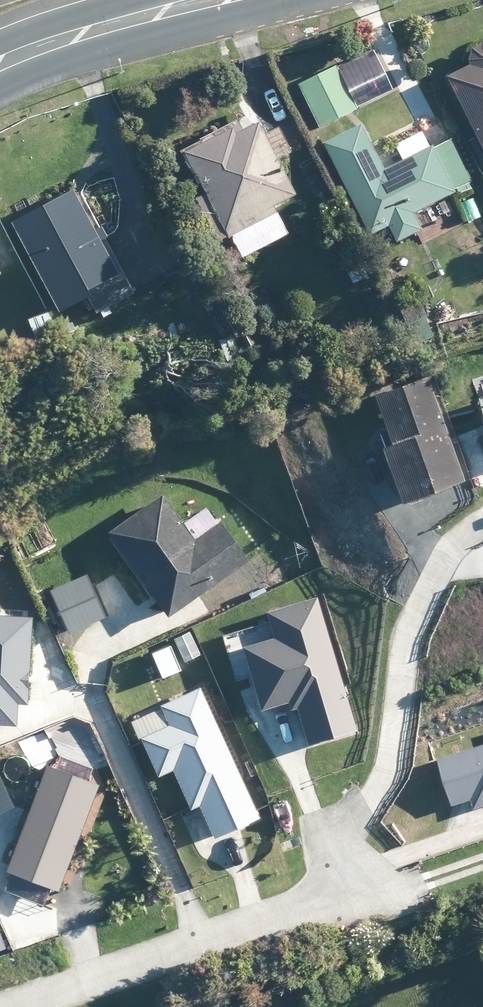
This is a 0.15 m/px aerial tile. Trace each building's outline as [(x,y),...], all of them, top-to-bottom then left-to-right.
[(475,44),(465,49),(462,59),(465,66),(439,79),(482,164),(482,47),(475,44)] [(314,129),(347,112),(351,110),(348,105),(329,66),(291,85),(314,129)] [(268,109),(273,107),(276,106),(269,94),(266,95),(263,97),(259,100),(266,111),(268,109)] [(369,108),(368,103),(368,102),(363,97),(356,98),(351,104),(352,110),(358,115),(365,113),(369,108)] [(260,142),(257,136),(250,125),(236,132),(228,135),(226,130),(178,154),(198,194),(187,200),(209,244),(228,234),(268,214),(265,207),(287,196),(269,160),(284,153),(275,134),(272,135),(260,142)] [(387,155),(380,155),(368,155),(353,126),(316,144),(361,236),(381,226),(389,243),(414,230),(406,214),(410,212),(447,193),(425,146),(422,148),(415,133),(388,146),(395,161),(391,163),(387,155)] [(429,149),(450,191),(454,188),(458,196),(468,191),(464,183),(468,180),(447,140),(429,149)] [(101,240),(94,228),(86,232),(66,192),(2,224),(48,314),(82,296),(90,313),(128,294),(101,240)] [(50,326),(45,315),(43,311),(24,320),(32,335),(50,326)] [(66,328),(67,343),(81,342),(81,327),(66,328)] [(195,540),(163,495),(107,535),(168,619),(250,561),(222,521),(195,540)] [(359,731),(318,595),(268,610),(276,638),(245,647),(264,712),(290,704),(293,712),(299,710),(310,746),(359,731)] [(261,819),(204,690),(136,720),(161,777),(177,771),(194,809),(203,805),(218,839),(261,819)] [(443,761),(460,815),(482,808),(482,748),(443,761)] [(100,785),(46,765),(5,872),(14,875),(7,894),(43,908),(50,890),(59,893),(100,785)]
